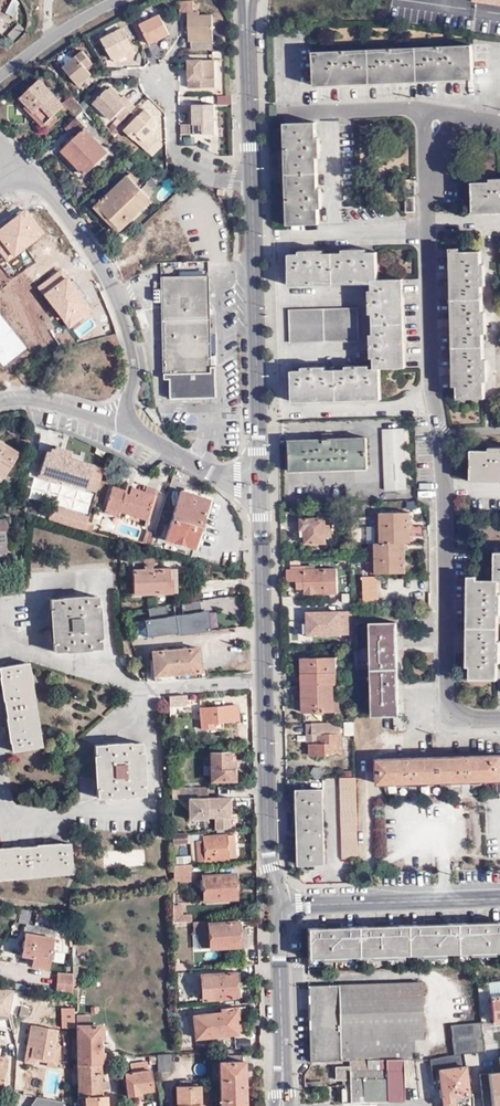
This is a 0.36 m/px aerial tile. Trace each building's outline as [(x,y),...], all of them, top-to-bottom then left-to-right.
[(193,2),(181,2),(181,14),(188,14),(189,42),(192,42),(211,42),(213,42),(213,16),(200,16),(199,13),(194,13),(193,2)] [(159,12),(161,16),(141,26),(151,46),(170,37),(165,24),(172,20),(167,9),(159,12)] [(113,59),(120,56),(125,52),(127,56),(128,57),(136,53),(123,29),(103,40),(113,59)] [(211,50),(211,42),(192,42),(192,50),(211,50)] [(315,83),(473,75),(472,49),(314,56),(315,83)] [(93,65),(83,53),(63,68),(79,87),(91,76),(86,70),(93,65)] [(189,61),(189,73),(192,73),(192,80),(189,80),(189,88),(215,89),(215,62),(189,61)] [(66,105),(64,103),(41,79),(21,97),(28,105),(46,124),(66,105)] [(111,88),(108,91),(119,101),(122,98),(111,88)] [(112,121),(119,113),(129,102),(124,97),(122,98),(119,101),(108,91),(108,89),(94,104),(112,121)] [(28,105),(21,97),(18,100),(26,108),(28,105)] [(85,111),(72,97),(64,103),(66,105),(77,118),(80,115),(85,111)] [(129,102),(119,113),(116,116),(122,122),(135,108),(129,102)] [(43,127),(46,124),(28,105),(26,108),(43,127)] [(193,117),(194,136),(214,136),(215,106),(189,106),(189,117),(193,117)] [(10,120),(22,121),(23,108),(11,107),(10,120)] [(126,132),(135,141),(139,137),(145,143),(154,135),(156,133),(153,131),(150,127),(152,125),(156,121),(146,112),(126,132)] [(76,119),(86,129),(90,124),(80,115),(77,118),(76,119)] [(76,119),(66,129),(75,139),(63,150),(86,175),(109,154),(86,129),(76,119)] [(316,123),(284,125),(289,226),(319,224),(316,123)] [(114,125),(108,132),(112,136),(118,129),(114,125)] [(181,135),(190,135),(189,125),(181,125),(181,135)] [(112,136),(114,138),(120,131),(118,129),(112,136)] [(139,137),(135,141),(148,153),(160,141),(154,135),(145,143),(139,137)] [(132,173),(130,175),(136,183),(138,181),(132,173)] [(130,175),(99,204),(119,226),(150,198),(149,197),(141,188),(136,183),(130,175)] [(499,210),(499,183),(473,184),(474,211),(499,210)] [(146,184),(141,188),(149,197),(153,192),(146,184)] [(119,226),(99,204),(95,208),(117,231),(122,232),(153,202),(150,198),(119,226)] [(165,247),(166,251),(203,251),(203,227),(190,227),(190,219),(168,220),(168,228),(157,229),(157,247),(165,247)] [(12,292),(9,288),(18,281),(18,287),(50,282),(49,271),(50,271),(49,258),(35,260),(34,251),(30,250),(17,252),(16,253),(16,261),(17,269),(10,272),(7,267),(6,266),(0,271),(0,301),(12,292)] [(458,399),(484,398),(480,252),(452,253),(458,399)] [(290,284),(378,280),(377,253),(289,256),(290,284)] [(16,261),(7,267),(10,272),(17,269),(16,261)] [(165,319),(210,318),(210,278),(164,278),(164,290),(155,290),(155,302),(165,302),(165,319)] [(400,280),(372,281),(375,369),(403,368),(400,280)] [(12,292),(18,287),(18,281),(9,288),(12,292)] [(14,295),(12,292),(0,301),(0,307),(14,295)] [(292,343),(359,341),(358,309),(291,311),(292,343)] [(211,354),(210,318),(165,319),(166,374),(217,373),(217,368),(211,368),(211,365),(211,354)] [(381,369),(293,372),(293,399),(381,397),(381,369)] [(218,399),(217,373),(166,374),(166,380),(171,380),(171,399),(181,399),(181,394),(204,394),(204,399),(218,399)] [(407,490),(405,430),(383,430),(385,490),(407,490)] [(291,472),(368,469),(367,438),(290,441),(291,472)] [(3,478),(19,453),(0,441),(0,477),(3,478)] [(53,453),(69,458),(71,452),(55,447),(53,453)] [(499,479),(499,452),(471,451),(471,479),(499,479)] [(93,466),(69,458),(53,453),(46,452),(39,473),(86,488),(93,466)] [(145,491),(131,487),(129,494),(125,493),(125,490),(112,486),(105,512),(118,516),(119,512),(146,521),(156,489),(147,486),(145,491)] [(179,491),(164,540),(194,549),(209,500),(179,491)] [(52,505),(48,519),(83,529),(87,514),(52,505)] [(381,545),(405,544),(411,543),(410,513),(380,514),(381,527),(381,545)] [(306,544),(327,543),(327,538),(332,537),(332,525),(326,526),(326,519),(300,520),(301,531),(305,531),(306,544)] [(85,532),(92,533),(94,524),(88,522),(85,532)] [(406,573),(405,544),(381,545),(376,545),(376,574),(406,573)] [(339,572),(347,572),(346,561),(338,561),(339,572)] [(304,590),(304,595),(337,594),(337,569),(288,571),(288,582),(297,582),(297,590),(304,590)] [(152,570),(144,571),(133,571),(133,594),(173,592),(173,579),(169,579),(169,570),(152,570)] [(173,579),(173,592),(177,592),(176,570),(169,570),(169,579),(173,579)] [(365,605),(378,604),(378,578),(364,578),(365,605)] [(385,579),(386,593),(395,592),(394,578),(385,579)] [(471,679),(498,680),(499,581),(471,580),(471,679)] [(53,651),(65,651),(65,647),(90,646),(90,649),(101,649),(100,631),(96,632),(95,614),(99,614),(98,597),(87,597),(87,600),(61,601),(61,599),(51,599),(52,617),(55,616),(56,634),(53,635),(53,651)] [(144,618),(145,636),(227,627),(224,605),(200,608),(199,601),(180,603),(181,613),(173,614),(172,605),(148,608),(149,618),(144,618)] [(311,635),(351,634),(350,611),(328,611),(328,614),(323,614),(323,612),(306,612),(307,622),(311,622),(311,635)] [(373,670),(398,669),(397,623),(372,624),(373,670)] [(152,677),(199,674),(197,645),(170,648),(150,650),(152,677)] [(303,713),(335,712),(335,685),(337,685),(337,658),(302,659),(303,713)] [(25,664),(38,747),(42,747),(29,663),(25,664)] [(38,747),(25,664),(0,667),(0,674),(12,751),(38,747)] [(399,715),(398,669),(373,670),(375,716),(394,715),(399,715)] [(335,685),(335,712),(344,712),(343,696),(341,696),(341,685),(337,685),(335,685)] [(187,700),(187,695),(169,696),(169,710),(172,710),(172,705),(179,704),(187,704),(187,700)] [(169,710),(169,715),(179,715),(179,704),(172,705),(172,710),(169,710)] [(238,721),(237,706),(201,709),(202,729),(212,729),(212,733),(223,732),(222,723),(238,721)] [(404,715),(399,715),(394,715),(395,724),(404,724),(404,715)] [(320,744),(312,744),(311,748),(311,752),(312,756),(329,756),(328,752),(342,752),(341,722),(312,723),(312,734),(320,734),(320,744)] [(355,736),(355,722),(345,722),(346,736),(355,736)] [(312,734),(312,744),(320,744),(320,734),(312,734)] [(97,798),(109,797),(109,794),(134,793),(134,796),(145,795),(143,779),(140,778),(139,760),(143,760),(142,743),(130,743),(130,747),(105,748),(105,745),(94,746),(95,763),(99,762),(100,780),(96,780),(97,798)] [(229,761),(229,753),(211,754),(211,781),(235,781),(234,761),(229,761)] [(499,781),(499,755),(378,759),(379,785),(499,781)] [(343,860),(359,859),(356,778),(341,778),(343,860)] [(206,799),(207,799),(208,787),(196,788),(195,799),(206,799)] [(171,788),(172,799),(187,799),(187,811),(196,820),(203,820),(206,820),(206,818),(206,815),(206,814),(206,799),(195,799),(196,788),(171,788)] [(323,789),(298,790),(299,864),(325,864),(323,789)] [(65,801),(65,791),(49,792),(49,802),(65,801)] [(214,831),(230,829),(230,799),(219,798),(207,799),(206,799),(206,814),(206,815),(214,814),(214,818),(214,831)] [(196,820),(187,811),(187,820),(196,820)] [(199,862),(236,860),(234,836),(203,837),(204,841),(198,842),(199,862)] [(72,870),(70,843),(0,849),(0,876),(72,870)] [(190,879),(190,865),(173,866),(173,880),(190,879)] [(72,870),(0,876),(0,880),(72,873),(72,870)] [(204,901),(237,900),(236,875),(203,876),(204,901)] [(173,904),(173,923),(190,922),(189,915),(180,916),(181,904),(173,904)] [(209,924),(209,921),(194,922),(195,935),(200,935),(200,949),(244,946),(244,931),(239,931),(238,922),(209,924)] [(489,923),(474,924),(456,924),(457,953),(469,953),(493,952),(499,951),(499,923),(489,923)] [(36,960),(35,967),(47,969),(55,930),(27,924),(20,956),(31,959),(36,960)] [(424,925),(406,926),(407,955),(420,955),(444,954),(457,953),(456,924),(439,925),(424,925)] [(375,927),(358,928),(359,957),(371,956),(395,956),(407,955),(406,926),(390,926),(375,927)] [(359,957),(358,928),(340,928),(325,929),(308,929),(309,959),(322,958),(345,957),(359,957)] [(87,945),(71,945),(71,956),(80,955),(88,955),(87,945)] [(80,955),(71,956),(72,966),(78,966),(80,965),(80,955)] [(200,976),(202,1000),(240,998),(239,986),(236,987),(235,973),(200,976)] [(59,985),(72,986),(72,985),(72,975),(57,974),(56,985),(59,985)] [(309,987),(311,1062),(339,1061),(339,1058),(413,1057),(413,1040),(422,1040),(420,983),(309,987)] [(58,993),(72,994),(72,987),(72,986),(59,985),(58,993)] [(493,1022),(499,1022),(499,996),(491,997),(493,1022)] [(219,1009),(220,1014),(193,1016),(195,1038),(237,1034),(235,1013),(240,1013),(239,1008),(219,1009)] [(29,1012),(21,1009),(18,1017),(27,1020),(29,1012)] [(77,1016),(79,1097),(102,1096),(102,1089),(101,1081),(101,1063),(101,1056),(101,1041),(100,1026),(89,1027),(88,1016),(77,1016)] [(482,1023),(482,1022),(451,1026),(454,1055),(485,1052),(482,1031),(482,1023)] [(493,1022),(482,1023),(482,1031),(494,1030),(493,1022)] [(46,1063),(56,1064),(59,1049),(54,1047),(56,1032),(31,1027),(29,1036),(27,1037),(26,1038),(25,1039),(25,1042),(27,1044),(26,1048),(32,1050),(30,1060),(33,1060),(46,1063)] [(32,1050),(26,1048),(23,1064),(33,1066),(33,1060),(30,1060),(32,1050)] [(157,1055),(157,1072),(171,1071),(170,1054),(157,1055)] [(130,1064),(130,1073),(147,1072),(146,1057),(137,1058),(137,1063),(130,1064)] [(243,1061),(242,1061),(242,1057),(221,1057),(221,1061),(219,1061),(220,1105),(244,1105),(243,1061)] [(457,1058),(427,1062),(428,1075),(435,1074),(458,1070),(457,1058)] [(342,1103),(389,1102),(388,1060),(349,1061),(349,1067),(335,1068),(336,1080),(342,1080),(342,1103)] [(388,1060),(389,1102),(403,1101),(402,1060),(388,1060)] [(435,1074),(439,1105),(470,1105),(469,1096),(465,1097),(462,1070),(461,1070),(458,1070),(435,1074)] [(147,1072),(130,1073),(124,1073),(127,1096),(140,1096),(139,1093),(153,1092),(151,1071),(147,1072)] [(489,1074),(492,1105),(499,1105),(499,1073),(489,1074)] [(200,1104),(200,1087),(176,1087),(177,1105),(200,1105),(200,1104)] [(79,1097),(79,1105),(106,1105),(106,1096),(102,1096),(79,1097)]
